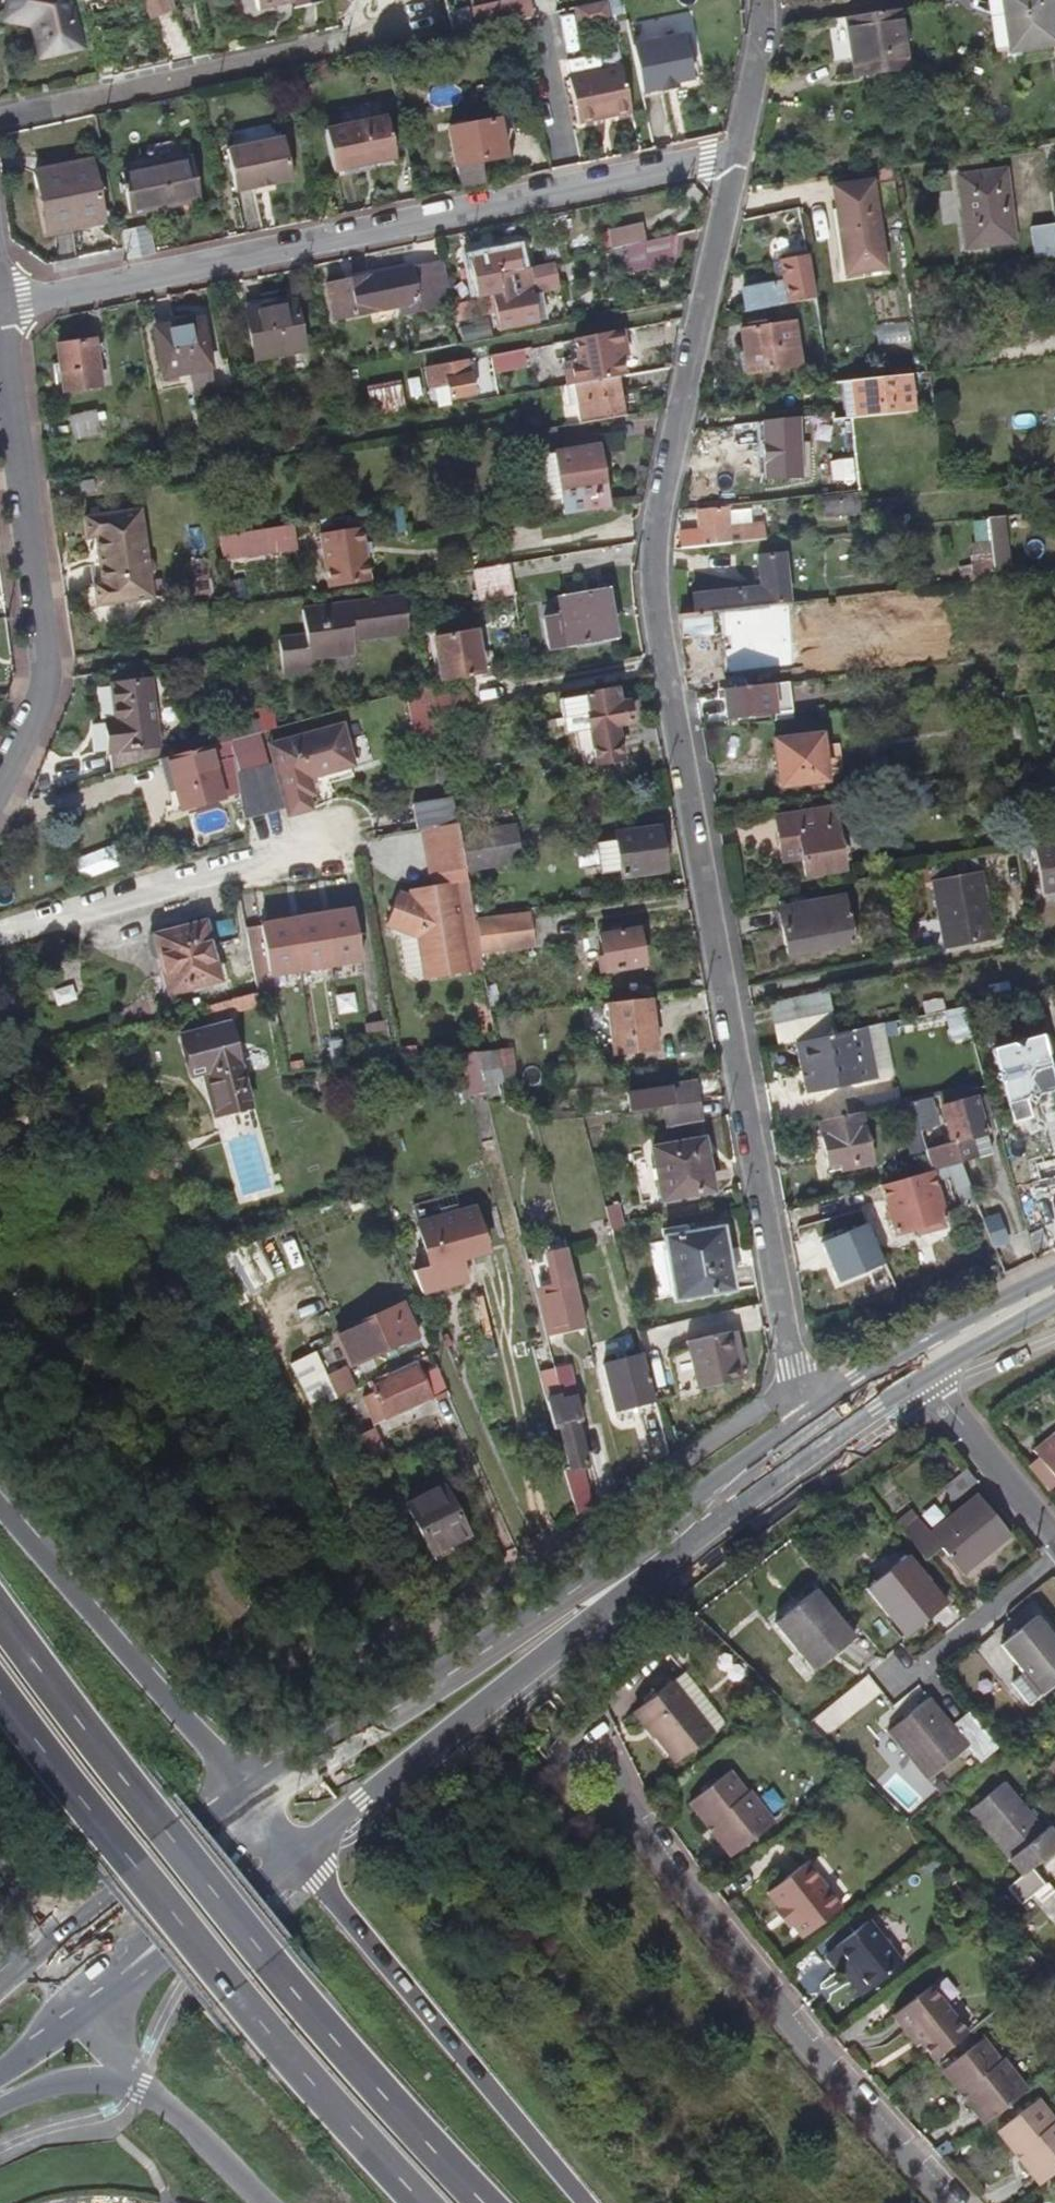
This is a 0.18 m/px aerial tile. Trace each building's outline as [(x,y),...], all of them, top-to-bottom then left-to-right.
[(63,0),(7,0),(5,11),(27,16),(38,59),(75,50),(63,0)] [(145,0),(77,0),(79,6),(97,3),(99,10),(145,0)] [(315,0),(250,0),(252,9),(287,1),(289,10),(315,4),(315,0)] [(1020,49),(1054,44),(1054,0),(1013,0),(1020,49)] [(610,20),(606,2),(574,9),(578,27),(610,20)] [(902,67),(893,10),(842,18),(851,75),(902,67)] [(659,75),(672,72),(690,68),(680,24),(628,35),(639,83),(659,78),(659,75)] [(629,102),(619,57),(566,69),(576,114),(593,110),(592,106),(610,102),(611,106),(629,102)] [(394,158),(385,117),(325,129),(333,171),(354,166),(372,162),(394,158)] [(445,130),(458,188),(483,182),(478,159),(501,154),(494,119),(445,130)] [(292,180),(283,138),(228,150),(237,192),(254,188),(274,184),(292,180)] [(984,168),(982,155),(963,158),(937,161),(939,174),(984,168)] [(200,198),(191,157),(120,174),(129,214),(200,198)] [(104,223),(92,160),(35,171),(46,226),(85,218),(86,227),(104,223)] [(355,172),(373,168),(372,162),(354,166),(355,172)] [(1014,243),(1003,171),(958,178),(968,249),(1014,243)] [(883,264),(872,182),(831,188),(840,253),(859,251),(861,267),(883,264)] [(275,188),(274,184),(254,188),(255,193),(275,188)] [(660,224),(656,205),(628,209),(631,229),(660,224)] [(1033,230),(1038,264),(1054,261),(1054,227),(1033,230)] [(148,228),(120,234),(126,261),(127,264),(155,258),(148,228)] [(612,250),(618,276),(671,266),(673,236),(612,250)] [(810,300),(804,256),(770,261),(773,283),(739,288),(742,309),(810,300)] [(448,308),(439,263),(326,285),(333,319),(429,301),(431,312),(448,308)] [(551,285),(547,265),(499,276),(503,296),(530,290),(551,285)] [(537,325),(530,290),(503,296),(492,298),(499,332),(537,325)] [(300,356),(291,304),(240,313),(249,365),(300,356)] [(799,365),(793,322),(742,329),(748,372),(799,365)] [(209,372),(200,323),(151,332),(160,381),(209,372)] [(874,327),(875,346),(905,344),(904,325),(874,327)] [(623,378),(617,346),(625,344),(623,329),(572,339),(575,355),(562,357),(568,388),(576,387),(617,379),(623,378)] [(99,386),(92,341),(56,346),(63,392),(99,386)] [(463,380),(460,362),(424,370),(428,392),(445,389),(448,403),(475,398),(472,379),(463,380)] [(623,418),(617,379),(576,387),(568,388),(571,408),(579,407),(582,425),(623,418)] [(911,415),(906,380),(851,386),(857,423),(911,415)] [(403,413),(399,386),(364,391),(368,418),(403,413)] [(98,432),(95,410),(67,414),(70,436),(98,432)] [(796,436),(794,422),(758,425),(763,468),(766,468),(768,485),(801,481),(796,436)] [(607,509),(598,451),(529,462),(536,505),(557,502),(559,517),(607,509)] [(862,526),(858,497),(842,499),(846,528),(862,526)] [(846,528),(842,499),(820,502),(823,531),(846,528)] [(764,544),(762,527),(728,531),(725,507),(695,510),(698,533),(678,536),(680,552),(764,544)] [(405,533),(400,510),(385,512),(389,536),(405,533)] [(149,588),(142,520),(86,525),(88,546),(94,546),(99,592),(92,592),(95,615),(151,609),(151,605),(149,588)] [(997,520),(986,521),(987,543),(999,542),(997,520)] [(291,550),(288,529),(218,542),(222,562),(291,550)] [(363,546),(361,535),(320,541),(327,594),(369,588),(365,562),(363,546)] [(370,545),(363,546),(365,562),(372,560),(370,545)] [(788,604),(782,553),(756,556),(760,587),(689,595),(691,615),(762,607),(788,604)] [(512,597),(509,566),(474,570),(477,601),(512,597)] [(165,603),(163,586),(149,588),(151,605),(165,603)] [(215,601),(212,587),(198,589),(200,603),(215,601)] [(611,646),(604,599),(560,605),(562,623),(543,626),(547,656),(611,646)] [(357,650),(410,641),(403,605),(302,623),(307,650),(277,656),(284,690),(320,684),(318,672),(359,664),(357,650)] [(765,628),(763,618),(762,607),(691,615),(675,617),(679,639),(765,628)] [(483,679),(476,635),(434,642),(439,668),(442,686),(483,679)] [(439,668),(434,642),(428,644),(432,669),(439,668)] [(744,690),(742,669),(684,675),(688,696),(695,695),(721,692),(744,690)] [(791,722),(787,685),(771,687),(774,716),(775,724),(791,722)] [(774,716),(771,687),(744,690),(721,692),(726,721),(774,716)] [(615,724),(631,721),(627,701),(615,703),(613,691),(562,700),(568,733),(577,731),(581,752),(584,751),(586,763),(621,757),(615,724)] [(439,723),(433,692),(410,698),(417,738),(441,734),(439,723)] [(148,755),(144,694),(105,696),(107,732),(97,733),(100,784),(152,769),(152,755),(148,755)] [(470,714),(467,697),(440,701),(442,718),(470,714)] [(1022,744),(1016,723),(1006,725),(1012,746),(1022,744)] [(310,786),(355,773),(344,731),(276,749),(282,768),(273,771),(238,780),(244,819),(245,826),(287,814),(290,823),(313,817),(310,803),(315,801),(310,786)] [(441,734),(417,738),(420,757),(433,755),(437,778),(448,776),(441,734)] [(821,784),(815,737),(772,743),(778,790),(821,784)] [(282,768),(276,749),(268,751),(273,771),(282,768)] [(226,804),(212,753),(200,756),(167,766),(175,797),(181,817),(226,804)] [(167,766),(160,767),(169,798),(175,797),(167,766)] [(932,807),(928,786),(911,789),(915,810),(916,810),(932,807)] [(458,830),(455,813),(453,803),(412,810),(417,836),(423,835),(458,830)] [(842,870),(831,809),(793,816),(796,831),(777,834),(779,848),(788,847),(791,861),(801,859),(804,877),(842,870)] [(796,831),(793,816),(774,819),(777,834),(796,831)] [(662,872),(657,828),(615,833),(620,877),(662,872)] [(466,876),(460,842),(458,830),(423,835),(431,881),(452,878),(466,876)] [(521,868),(515,832),(460,842),(466,876),(466,877),(521,868)] [(791,861),(788,847),(779,848),(782,863),(791,861)] [(1034,855),(1040,891),(1054,889),(1054,851),(1034,855)] [(990,941),(973,860),(930,868),(946,949),(990,941)] [(475,926),(474,921),(466,877),(466,876),(452,878),(454,889),(470,979),(484,977),(481,959),(475,926)] [(454,889),(452,878),(431,881),(433,892),(454,889)] [(470,979),(454,889),(433,892),(434,902),(414,905),(400,898),(387,928),(411,939),(419,938),(428,986),(470,979)] [(434,902),(433,892),(413,896),(414,905),(434,902)] [(852,945),(844,899),(779,910),(787,956),(852,945)] [(249,935),(257,987),(364,969),(355,917),(249,935)] [(532,952),(528,920),(475,926),(481,959),(532,952)] [(221,987),(206,927),(155,939),(169,1000),(221,987)] [(644,966),(638,928),(600,934),(606,972),(644,966)] [(828,1014),(825,994),(771,1005),(775,1025),(828,1014)] [(654,1051),(645,998),(605,1004),(613,1057),(654,1051)] [(276,1015),(274,1002),(260,1005),(238,1010),(240,1018),(240,1023),(276,1015)] [(207,1026),(240,1018),(238,1010),(206,1018),(207,1026)] [(832,1034),(828,1014),(775,1025),(779,1044),(832,1034)] [(388,1024),(368,1027),(374,1067),(395,1064),(388,1024)] [(242,1093),(228,1034),(180,1045),(194,1105),(215,1100),(242,1093)] [(860,1085),(850,1034),(803,1043),(813,1095),(860,1085)] [(1054,1092),(1039,1036),(1019,1042),(1016,1039),(1014,1044),(1009,1041),(1007,1046),(989,1051),(996,1073),(992,1076),(997,1079),(994,1083),(1000,1085),(1013,1125),(1030,1120),(1025,1100),(1029,1104),(1031,1099),(1035,1102),(1038,1097),(1054,1092)] [(813,1095),(803,1043),(796,1044),(806,1096),(813,1095)] [(415,1057),(414,1049),(401,1050),(402,1059),(415,1057)] [(497,1053),(497,1051),(471,1055),(473,1062),(481,1093),(482,1097),(504,1094),(501,1074),(500,1071),(497,1053)] [(511,1069),(507,1051),(497,1053),(500,1071),(511,1069)] [(481,1093),(473,1062),(457,1065),(465,1096),(481,1093)] [(693,1083),(660,1089),(667,1122),(700,1116),(693,1083)] [(248,1117),(242,1093),(215,1100),(221,1124),(248,1117)] [(979,1163),(973,1139),(986,1135),(977,1098),(943,1107),(953,1144),(925,1152),(932,1176),(937,1174),(951,1170),(979,1163)] [(939,1127),(931,1099),(911,1104),(919,1132),(939,1127)] [(870,1164),(861,1114),(818,1123),(826,1166),(848,1162),(849,1169),(870,1164)] [(711,1191),(702,1139),(651,1147),(659,1199),(711,1191)] [(967,1202),(951,1170),(937,1174),(955,1208),(967,1202)] [(946,1222),(932,1176),(879,1189),(893,1238),(946,1222)] [(622,1228),(616,1204),(603,1207),(609,1230),(622,1228)] [(1009,1244),(999,1215),(984,1220),(995,1249),(1009,1244)] [(861,1226),(837,1235),(857,1287),(881,1277),(861,1226)] [(252,1238),(255,1244),(282,1233),(280,1227),(252,1238)] [(730,1290),(719,1229),(661,1239),(672,1301),(730,1290)] [(1048,1246),(1042,1231),(1030,1235),(1035,1252),(1048,1246)] [(255,1244),(252,1238),(210,1254),(233,1298),(272,1277),(255,1244)] [(465,1277),(449,1243),(424,1254),(430,1267),(412,1276),(422,1298),(465,1277)] [(584,1332),(573,1288),(576,1288),(569,1257),(550,1261),(558,1293),(542,1297),(552,1339),(584,1332)] [(1003,1278),(995,1264),(982,1270),(990,1285),(1003,1278)] [(347,1366),(412,1331),(396,1300),(330,1335),(347,1366)] [(739,1382),(730,1334),(687,1343),(697,1390),(739,1382)] [(351,1391),(341,1369),(326,1376),(313,1353),(289,1366),(313,1411),(337,1399),(351,1391)] [(655,1401),(642,1355),(602,1364),(613,1411),(655,1401)] [(378,1419),(443,1388),(431,1361),(417,1368),(413,1359),(384,1374),(388,1382),(373,1389),(376,1397),(369,1400),(378,1419)] [(575,1402),(568,1374),(552,1378),(559,1405),(575,1402)] [(588,1466),(576,1420),(580,1420),(575,1402),(559,1405),(546,1409),(551,1427),(559,1425),(570,1470),(562,1472),(574,1515),(590,1504),(582,1468),(588,1466)] [(383,1452),(371,1426),(358,1434),(370,1459),(383,1452)] [(1032,1453),(1038,1460),(1054,1480),(1054,1436),(1052,1439),(1050,1438),(1032,1453)] [(1038,1460),(1031,1466),(1051,1491),(1054,1488),(1054,1480),(1038,1460)] [(958,1502),(982,1483),(971,1469),(947,1488),(958,1502)] [(467,1532),(442,1484),(404,1504),(429,1551),(467,1532)] [(1011,1540),(979,1497),(930,1534),(919,1519),(902,1532),(926,1562),(941,1551),(962,1578),(1011,1540)] [(902,1532),(919,1519),(912,1510),(895,1524),(902,1532)] [(947,1608),(907,1558),(867,1591),(907,1640),(947,1608)] [(815,1672),(855,1639),(816,1592),(776,1625),(815,1672)] [(1004,1644),(1022,1667),(1025,1671),(1014,1679),(1032,1702),(1054,1683),(1054,1637),(1040,1617),(1004,1644)] [(1022,1667),(1004,1644),(992,1653),(1010,1676),(1011,1675),(1022,1667)] [(729,1721),(688,1670),(638,1710),(679,1762),(729,1721)] [(982,1727),(969,1712),(953,1724),(930,1696),(890,1729),(930,1778),(970,1745),(984,1762),(1000,1750),(982,1727)] [(1005,1745),(987,1723),(982,1727),(1000,1750),(1005,1745)] [(779,1819),(754,1789),(752,1791),(733,1768),(694,1800),(711,1822),(715,1818),(722,1826),(718,1830),(737,1854),(779,1819)] [(1052,1826),(1047,1830),(1007,1781),(972,1810),(1027,1877),(1054,1854),(1054,1830),(1052,1826)] [(722,1826),(715,1818),(711,1822),(718,1830),(722,1826)] [(846,1905),(810,1861),(772,1891),(784,1906),(786,1904),(796,1917),(794,1919),(807,1936),(846,1905)] [(1043,1887),(1033,1895),(1052,1917),(1054,1914),(1054,1902),(1043,1887)] [(994,1908),(985,1899),(973,1909),(982,1919),(994,1908)] [(796,1917),(786,1904),(784,1906),(779,1909),(790,1922),(794,1919),(796,1917)] [(907,1961),(874,1918),(839,1946),(872,1989),(907,1961)] [(872,1989),(839,1946),(831,1952),(845,1970),(848,1967),(867,1992),(872,1989)] [(971,2033),(935,1987),(897,2017),(912,2036),(916,2033),(936,2060),(971,2033)] [(1029,2091),(1004,2059),(1002,2060),(985,2039),(943,2071),(960,2093),(965,2089),(971,2097),(966,2101),(985,2125),(1029,2091)] [(971,2097),(965,2089),(960,2093),(966,2101),(971,2097)] [(1043,2099),(1002,2131),(1019,2153),(1025,2149),(1031,2156),(1025,2161),(1043,2184),(1054,2175),(1054,2115),(1043,2099)] [(1031,2156),(1025,2149),(1019,2153),(1025,2161),(1031,2156)]
